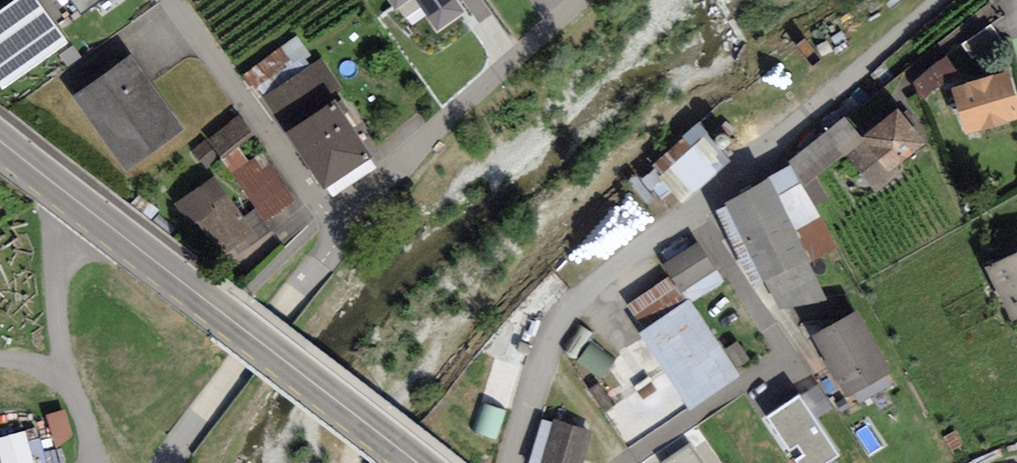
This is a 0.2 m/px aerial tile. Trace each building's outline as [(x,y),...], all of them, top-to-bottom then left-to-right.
[(38,0),(9,0),(0,6),(0,85),(1,86),(66,41),(38,0)] [(82,10),(96,0),(75,0),(82,10)] [(412,0),(391,0),(397,10),(412,0)] [(436,27),(471,6),(467,0),(419,0),(436,27)] [(183,127),(131,52),(74,91),(127,166),(183,127)] [(914,76),(925,94),(962,72),(951,54),(914,76)] [(951,82),(965,131),(1016,115),(1016,89),(1010,64),(951,82)] [(372,154),(336,98),(287,129),(323,185),(372,154)] [(925,139),(896,105),(860,134),(889,169),(925,139)] [(845,115),(789,160),(814,205),(828,197),(815,175),(843,152),(877,192),(895,175),(889,169),(860,134),(845,115)] [(653,163),(688,198),(733,153),(699,118),(653,163)] [(250,154),(264,147),(257,133),(243,140),(250,154)] [(789,160),(721,199),(781,306),(829,298),(807,259),(809,257),(811,261),(837,246),(814,205),(789,160)] [(257,231),(213,174),(170,206),(214,263),(257,231)] [(593,273),(650,212),(642,204),(657,188),(641,174),(570,252),(593,273)] [(697,240),(662,263),(681,290),(715,268),(697,240)] [(986,265),(1013,318),(1016,316),(1016,249),(986,265)] [(687,297),(638,330),(689,406),(738,372),(687,297)] [(892,370),(856,307),(811,334),(846,395),(892,370)] [(594,341),(580,356),(602,375),(616,360),(594,341)] [(817,412),(832,404),(821,382),(806,389),(817,412)] [(652,388),(614,404),(625,430),(663,415),(652,388)] [(763,414),(797,462),(823,462),(840,451),(799,390),(763,414)] [(478,428),(498,434),(506,408),(486,401),(478,428)] [(5,462),(38,462),(20,405),(0,411),(0,445),(5,462)] [(67,405),(49,411),(58,441),(76,435),(67,405)] [(552,418),(539,462),(581,462),(591,429),(552,418)] [(695,437),(663,456),(667,462),(711,462),(695,437)]
